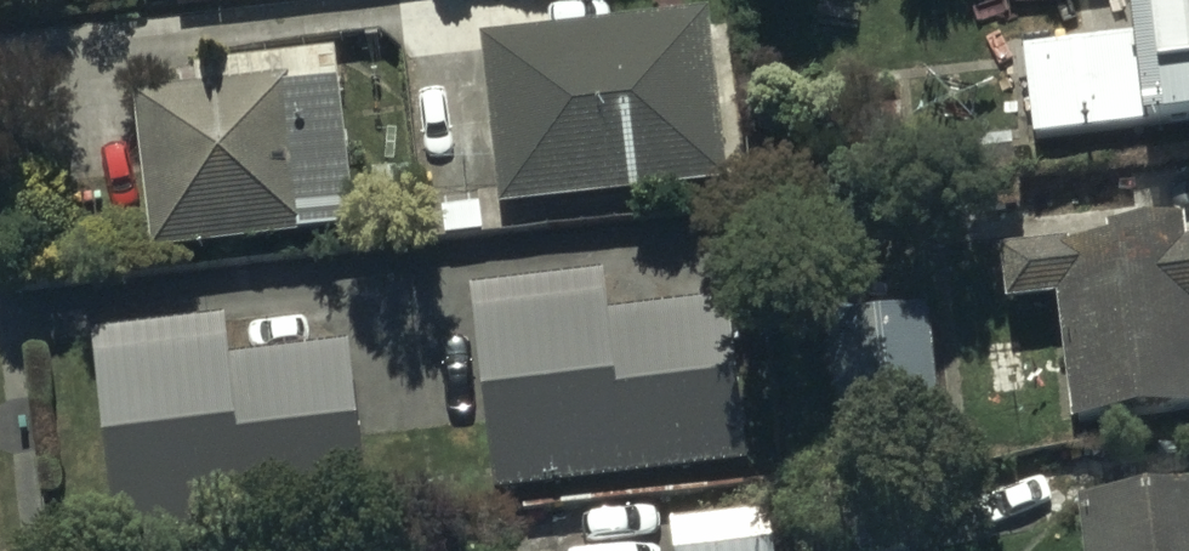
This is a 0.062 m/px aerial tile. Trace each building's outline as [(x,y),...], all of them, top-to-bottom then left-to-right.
[(1147,132),(1188,128),(1188,0),(1133,0),(1147,132)] [(725,18),(497,42),(514,211),(743,187),(725,18)] [(1118,30),(1022,45),(1038,142),(1134,127),(1118,30)] [(145,99),(165,258),(370,233),(352,85),(299,92),(297,81),(145,99)] [(1006,248),(1011,292),(1063,286),(1079,424),(1188,412),(1188,232),(1182,233),(1179,208),(1075,220),(1077,240),(1006,248)] [(760,460),(742,301),(624,314),(622,297),(482,313),(502,489),(760,460)] [(825,314),(836,408),(940,396),(930,302),(825,314)] [(126,537),(384,507),(365,344),(244,358),(239,317),(102,333),(126,537)] [(1078,495),(1084,550),(1188,550),(1188,482),(1078,495)] [(675,516),(679,550),(790,550),(784,503),(675,516)]
